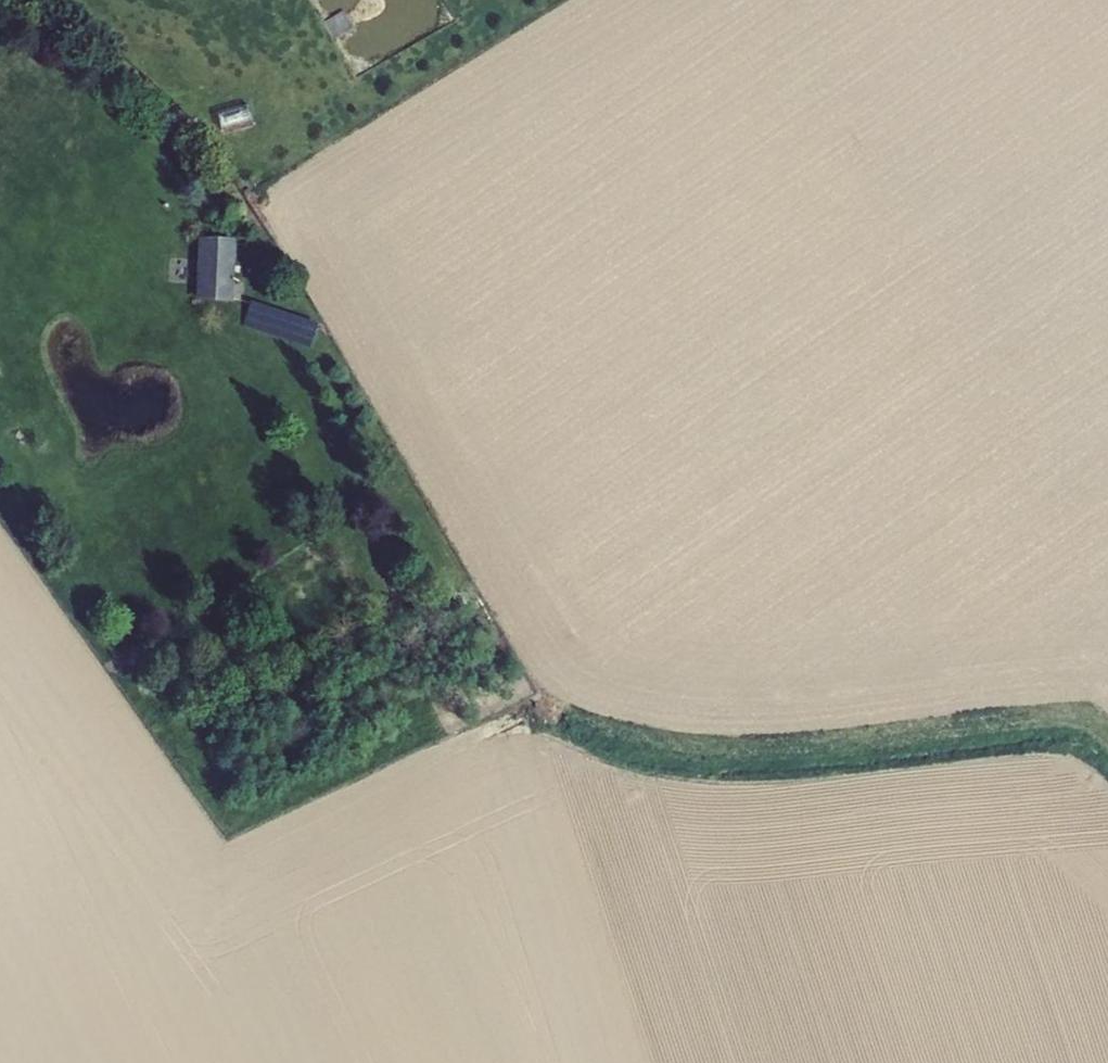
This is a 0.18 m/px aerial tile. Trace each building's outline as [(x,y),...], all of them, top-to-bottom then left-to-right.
[(198,236),(195,299),(232,300),(234,237),(198,236)]
